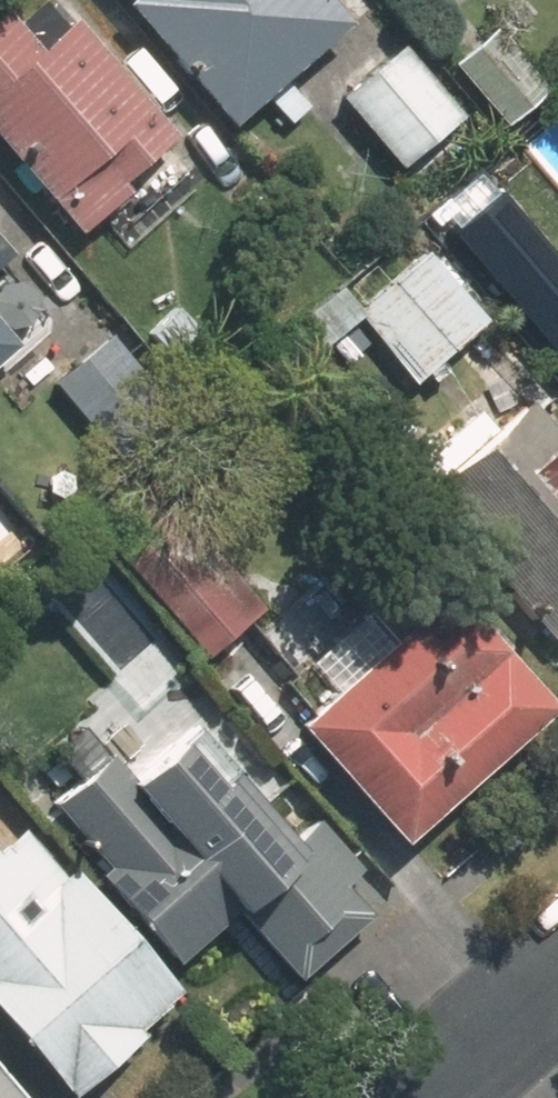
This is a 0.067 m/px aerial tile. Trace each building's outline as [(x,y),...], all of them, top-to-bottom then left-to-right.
[(215,133),(252,100),(279,130),(306,107),(281,79),(336,29),(310,0),(115,0),(105,9),(215,133)] [(84,215),(121,257),(201,188),(57,23),(18,57),(0,36),(0,165),(61,235),(84,215)] [(485,32),(446,68),(500,124),(538,88),(485,32)] [(399,46),(331,101),(391,174),(459,119),(399,46)] [(367,369),(382,357),(406,386),(481,322),(421,251),(350,311),(331,290),(278,335),(332,399),(367,369)] [(528,345),(557,376),(557,316),(528,345)] [(11,341),(0,328),(0,350),(11,341)] [(170,408),(104,336),(45,390),(111,462),(170,408)] [(498,383),(393,473),(532,632),(557,609),(557,452),(498,383)] [(80,530),(196,659),(260,602),(145,473),(80,530)] [(388,850),(536,710),(436,603),(401,636),(370,603),(300,669),(321,691),(277,733),(388,850)] [(308,819),(287,838),(183,725),(127,776),(103,750),(40,808),(97,870),(82,884),(160,968),(218,914),(280,982),(353,915),(332,893),(356,870),(308,819)] [(52,1097),(61,1097),(129,1036),(121,1028),(166,987),(66,876),(55,886),(0,826),(0,1040),(52,1097)]
